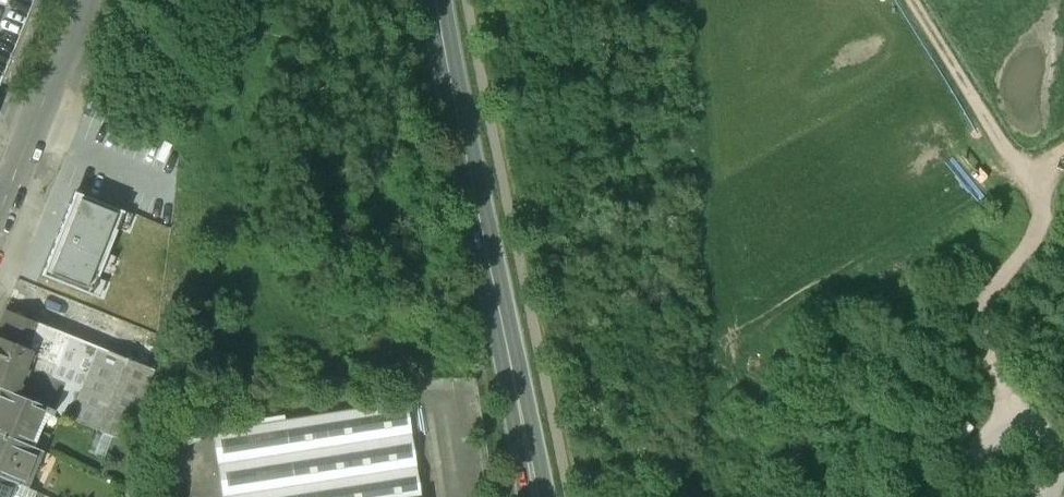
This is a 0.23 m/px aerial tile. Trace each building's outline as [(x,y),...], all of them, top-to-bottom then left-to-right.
[(75,192),(42,275),(91,295),(124,211),(75,192)] [(5,309),(0,322),(0,337),(35,352),(33,356),(70,371),(63,387),(54,409),(53,412),(125,441),(154,369),(5,309)] [(0,337),(0,387),(49,408),(54,409),(63,387),(52,383),(54,378),(34,369),(32,372),(28,370),(33,356),(35,352),(0,337)] [(0,387),(0,433),(34,446),(49,408),(0,387)] [(402,401),(215,431),(225,496),(419,496),(402,401)] [(0,433),(0,476),(15,482),(25,486),(40,449),(34,446),(0,433)] [(0,476),(0,496),(10,496),(15,482),(0,476)]
